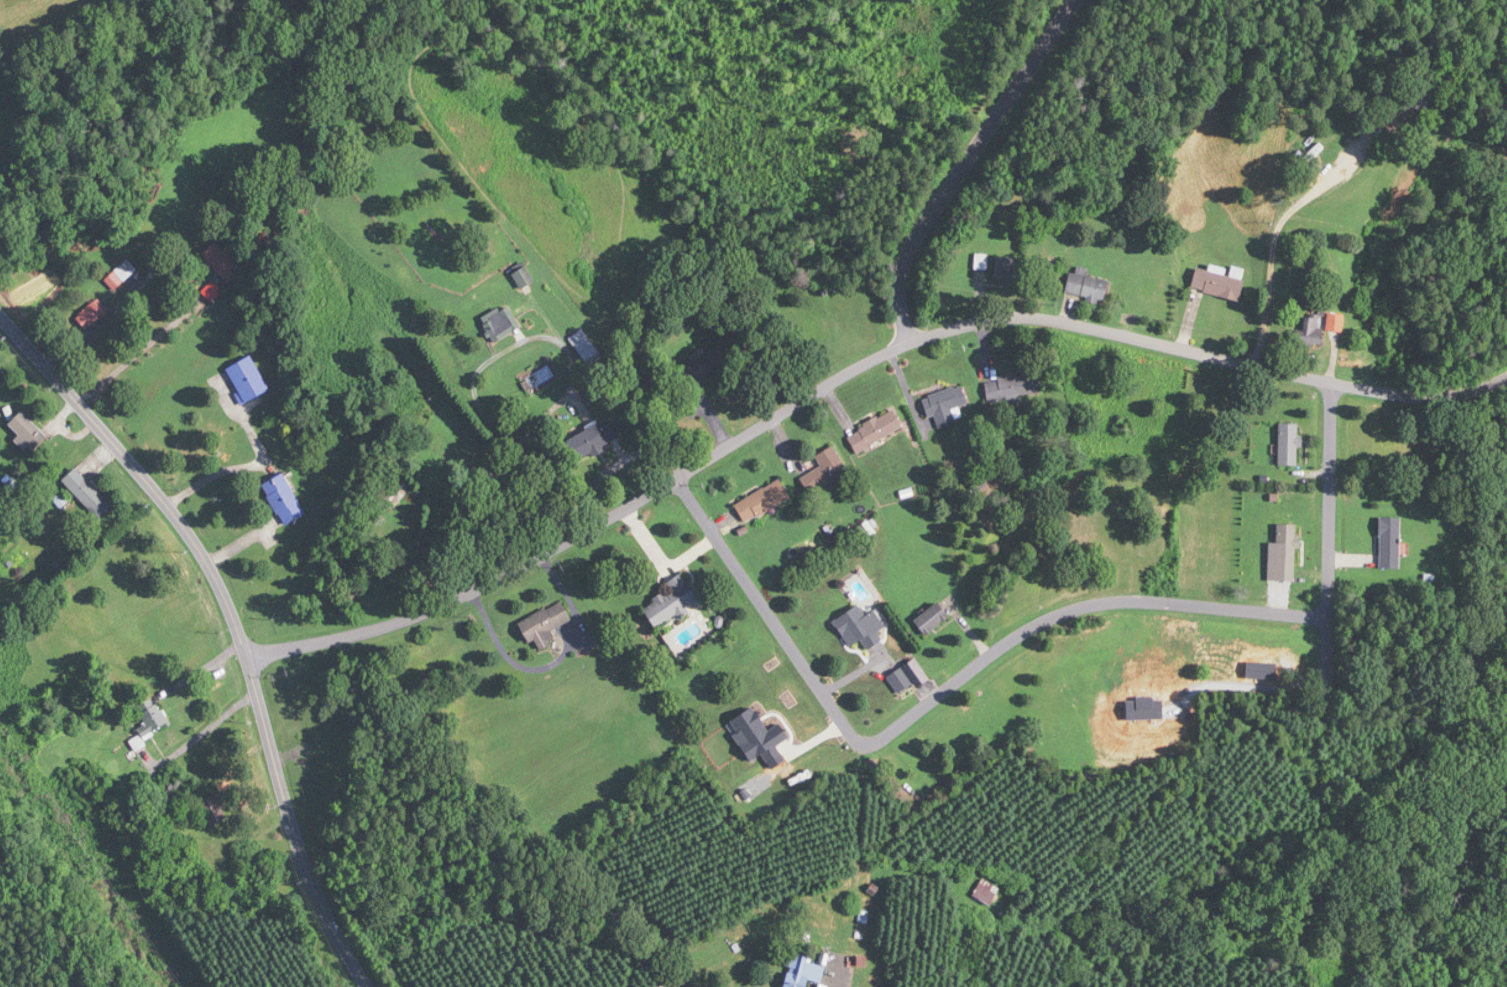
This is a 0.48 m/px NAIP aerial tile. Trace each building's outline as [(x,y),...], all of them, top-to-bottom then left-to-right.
[(1323,149),(1318,145),(1306,159),(1311,163),(1323,149)] [(140,270),(130,259),(108,281),(118,291),(140,270)] [(522,289),(535,281),(527,266),(513,274),(522,289)] [(1069,273),(1067,297),(1105,300),(1107,277),(1089,276),(1090,269),(1077,268),(1077,273),(1069,273)] [(1239,301),(1244,279),(1196,268),(1191,290),(1239,301)] [(111,310),(100,298),(78,320),(89,332),(111,310)] [(521,329),(509,305),(480,320),(492,343),(521,329)] [(1321,347),(1323,315),(1307,314),(1306,331),(1295,330),(1294,346),(1321,347)] [(1341,331),(1341,315),(1328,315),(1328,331),(1341,331)] [(249,405),(274,391),(254,356),(230,369),(249,405)] [(986,377),(987,400),(1039,398),(1038,375),(986,377)] [(928,419),(933,418),(936,429),(956,423),(952,410),(967,405),(962,386),(922,397),(928,419)] [(903,428),(892,410),(847,436),(857,454),(903,428)] [(49,437),(23,411),(10,424),(36,450),(49,437)] [(579,460),(618,435),(607,418),(568,443),(579,460)] [(1299,424),(1279,424),(1279,466),(1299,466),(1299,424)] [(821,468),(801,478),(808,495),(849,476),(835,446),(815,455),(821,468)] [(101,520),(114,507),(76,469),(63,482),(101,520)] [(287,473),(265,484),(285,526),(307,516),(287,473)] [(791,499),(780,480),(734,505),(744,524),(791,499)] [(1379,568),(1400,568),(1400,517),(1379,517),(1379,568)] [(1277,566),(1297,566),(1297,525),(1277,525),(1277,566)] [(11,580),(33,560),(21,546),(0,565),(0,568),(11,580)] [(640,605),(655,629),(700,602),(685,578),(640,605)] [(519,623),(528,644),(536,641),(541,652),(557,644),(551,631),(572,622),(564,603),(519,623)] [(923,635),(948,619),(937,603),(912,619),(923,635)] [(833,622),(850,647),(861,640),(868,650),(882,641),(858,605),(833,622)] [(887,677),(899,694),(912,684),(901,668),(887,677)] [(137,709),(148,724),(140,730),(143,735),(133,742),(139,750),(175,724),(154,696),(137,709)] [(990,905),(1000,887),(982,877),(972,895),(990,905)] [(808,980),(823,983),(827,964),(792,956),(785,986),(806,986),(808,980)]
